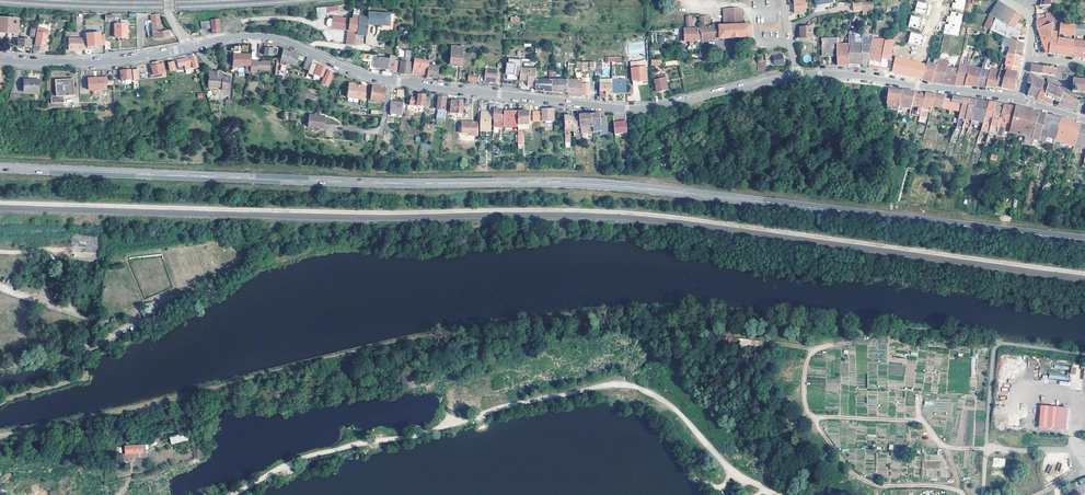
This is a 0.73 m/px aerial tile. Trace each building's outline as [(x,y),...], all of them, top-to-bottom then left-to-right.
[(805,12),(805,1),(804,1),(804,0),(794,0),(795,13),(805,12)] [(954,3),(952,2),(951,7),(962,10),(964,0),(954,0),(954,3)] [(989,34),(991,30),(996,19),(1013,28),(1013,27),(1020,16),(1021,15),(999,0),(989,15),(983,29),(980,28),(979,31),(981,31),(989,34)] [(862,10),(861,1),(852,2),(853,10),(862,10)] [(873,2),(862,3),(862,10),(862,15),(866,15),(866,12),(873,12),(873,2)] [(916,2),(915,13),(926,14),(927,2),(916,2)] [(338,5),(316,7),(317,14),(338,12),(338,5)] [(351,19),(332,16),(331,19),(330,27),(330,28),(347,30),(345,44),(354,45),(355,35),(355,32),(357,14),(358,9),(353,8),(351,19)] [(743,25),(742,8),(728,9),(729,25),(708,26),(708,16),(702,16),(700,16),(701,26),(701,39),(751,37),(751,24),(743,25)] [(1050,43),(1052,28),(1054,13),(1045,13),(1046,18),(1045,19),(1044,18),(1040,19),(1039,14),(1043,13),(1042,9),(1036,10),(1037,29),(1041,40),(1048,38),(1050,43)] [(943,33),(958,36),(963,14),(951,11),(950,16),(947,16),(946,23),(945,23),(943,33)] [(390,13),(368,12),(367,16),(366,25),(376,26),(376,27),(381,28),(381,26),(389,26),(390,13)] [(47,16),(39,14),(37,29),(38,30),(39,28),(41,28),(43,19),(46,20),(47,16)] [(160,26),(159,19),(158,19),(158,14),(150,15),(152,37),(156,37),(156,38),(168,37),(167,31),(160,32),(160,29),(161,29),(161,26),(160,26)] [(357,14),(355,32),(366,33),(366,25),(367,16),(357,14)] [(908,27),(923,30),(925,18),(911,15),(908,27)] [(692,19),(692,16),(686,16),(686,27),(696,26),(696,18),(692,19)] [(219,32),(218,19),(210,19),(212,33),(219,32)] [(996,19),(991,30),(1008,37),(1006,46),(1009,47),(1008,50),(1007,52),(1020,55),(1022,48),(1023,44),(1016,41),(1020,31),(1013,27),(1013,28),(996,19)] [(201,29),(209,28),(210,27),(209,20),(208,20),(200,21),(201,29)] [(1063,21),(1060,20),(1059,33),(1074,34),(1074,33),(1075,24),(1063,23),(1063,21)] [(17,24),(0,22),(0,31),(16,33),(17,24)] [(126,37),(126,23),(121,23),(114,23),(114,37),(126,37)] [(1075,24),(1074,33),(1082,34),(1083,25),(1075,24)] [(685,29),(685,27),(681,28),(681,41),(700,40),(699,28),(685,29)] [(812,37),(812,27),(804,27),(800,27),(800,33),(797,33),(797,37),(800,38),(812,37)] [(1058,28),(1052,28),(1050,43),(1048,53),(1051,54),(1056,54),(1057,38),(1056,38),(1056,32),(1057,32),(1058,28)] [(47,30),(43,29),(43,31),(42,32),(39,32),(36,31),(34,44),(33,44),(32,50),(39,51),(40,46),(44,47),(45,41),(46,39),(47,30)] [(327,30),(323,32),(327,41),(332,39),(327,30)] [(893,39),(894,40),(901,42),(904,33),(896,32),(894,35),(893,39)] [(910,32),(908,43),(923,46),(925,35),(910,32)] [(848,34),(848,37),(848,44),(849,44),(849,52),(848,52),(848,66),(855,66),(862,67),(862,43),(855,43),(855,35),(848,34)] [(104,41),(104,35),(90,36),(90,39),(86,39),(86,45),(86,46),(104,45),(104,41)] [(83,37),(68,37),(67,49),(83,49),(83,37)] [(836,45),(837,37),(822,38),(822,55),(831,55),(831,56),(837,56),(836,45)] [(837,37),(836,45),(837,56),(837,65),(842,65),(848,66),(848,52),(849,52),(849,44),(848,44),(848,37),(845,38),(845,43),(843,43),(843,41),(842,41),(842,44),(840,43),(840,37),(837,37)] [(30,39),(17,38),(17,46),(22,46),(24,46),(30,47),(30,39)] [(872,38),(862,38),(862,43),(862,67),(865,67),(868,68),(872,38)] [(879,69),(885,39),(872,38),(868,68),(875,69),(879,69)] [(1048,53),(1050,43),(1048,38),(1041,40),(1045,53),(1048,53)] [(1057,38),(1056,54),(1059,55),(1072,56),(1073,40),(1058,38),(1057,38)] [(894,40),(893,39),(885,39),(879,69),(888,71),(888,68),(894,40)] [(1072,56),(1077,57),(1084,58),(1084,41),(1073,40),(1072,56)] [(277,48),(264,45),(263,54),(271,56),(272,55),(276,55),(277,48)] [(463,46),(450,46),(448,64),(460,65),(463,46)] [(285,62),(289,52),(282,49),(280,60),(285,62)] [(978,86),(981,69),(976,68),(978,60),(977,59),(978,56),(979,56),(980,51),(975,49),(973,55),(972,59),(964,85),(970,85),(978,86)] [(298,55),(289,52),(285,62),(288,63),(294,65),(298,55)] [(783,58),(782,52),(773,53),(774,65),(784,63),(783,61),(785,60),(785,58),(783,58)] [(1007,52),(1005,65),(1018,67),(1020,55),(1007,52)] [(232,55),(232,56),(232,65),(249,67),(250,61),(250,57),(250,54),(240,54),(240,56),(232,55)] [(394,56),(389,55),(388,60),(376,58),(375,68),(392,70),(392,72),(397,73),(398,61),(393,60),(394,56)] [(945,59),(938,83),(946,84),(954,85),(961,56),(961,55),(954,55),(952,60),(946,59),(947,55),(939,55),(938,58),(945,59)] [(197,67),(195,56),(176,60),(178,70),(191,68),(191,69),(192,69),(192,67),(197,67)] [(961,56),(954,85),(958,85),(964,85),(972,59),(961,56)] [(303,68),(308,70),(311,62),(312,59),(309,58),(307,57),(303,68)] [(409,63),(408,73),(425,75),(428,61),(410,58),(409,63)] [(935,82),(938,83),(945,59),(938,58),(936,64),(931,82),(935,82)] [(428,61),(425,75),(425,77),(436,78),(437,66),(431,65),(431,61),(428,60),(428,61)] [(250,61),(249,67),(249,72),(256,73),(256,69),(269,70),(269,62),(260,61),(260,62),(256,62),(256,61),(250,61)] [(408,74),(408,73),(409,63),(400,61),(398,73),(408,74)] [(521,62),(508,61),(507,64),(506,64),(505,74),(503,74),(502,83),(516,84),(516,80),(519,80),(520,69),(521,62)] [(631,63),(631,69),(646,67),(645,61),(644,61),(631,62),(631,63)] [(308,70),(307,73),(313,75),(314,73),(323,77),(327,70),(327,69),(311,62),(308,70)] [(926,80),(931,82),(936,64),(926,62),(921,79),(926,80)] [(983,62),(981,69),(978,86),(982,86),(986,87),(986,86),(986,85),(991,68),(991,64),(983,62)] [(995,69),(991,68),(986,85),(986,86),(990,87),(995,88),(996,86),(995,86),(1000,69),(1001,64),(1001,63),(997,62),(995,69)] [(164,70),(163,63),(159,64),(158,64),(151,65),(152,74),(150,75),(150,78),(166,77),(164,69),(164,70)] [(768,71),(767,63),(758,64),(759,73),(768,71)] [(1000,69),(1017,72),(1017,70),(1018,67),(1005,65),(1001,64),(1000,69)] [(1043,74),(1054,76),(1055,68),(1043,66),(1032,64),(1030,72),(1043,74)] [(647,81),(646,67),(631,69),(632,80),(637,80),(637,82),(647,81)] [(130,69),(119,71),(120,72),(120,80),(131,79),(130,69)] [(528,86),(535,86),(536,79),(536,71),(536,70),(520,69),(519,80),(528,80),(528,86)] [(1017,72),(1000,69),(995,86),(996,86),(1006,89),(1012,90),(1015,79),(1017,72)] [(331,71),(327,70),(323,77),(321,82),(320,83),(326,86),(330,76),(329,76),(331,71)] [(499,71),(486,70),(484,81),(497,83),(499,71)] [(312,79),(321,82),(323,77),(314,73),(313,75),(312,79)] [(479,75),(468,74),(468,81),(479,82),(479,75)] [(668,80),(666,74),(661,76),(661,79),(659,80),(658,76),(654,77),(656,87),(652,88),(653,96),(658,95),(658,92),(668,89),(666,81),(668,80)] [(1027,95),(1037,99),(1044,81),(1034,75),(1029,74),(1027,82),(1031,84),(1027,95)] [(222,76),(208,76),(207,86),(221,87),(221,89),(227,90),(228,77),(222,76)] [(1073,78),(1071,91),(1084,92),(1084,79),(1073,78)] [(38,80),(23,79),(23,92),(37,92),(38,80)] [(106,87),(106,83),(106,79),(87,80),(88,92),(103,91),(102,87),(106,87)] [(552,92),(552,80),(549,80),(539,80),(536,79),(535,86),(535,91),(552,92)] [(568,92),(568,81),(568,80),(564,80),(556,80),(552,80),(552,92),(568,92)] [(612,84),(612,93),(627,93),(626,80),(612,80),(612,84)] [(582,96),(582,95),(582,84),(582,81),(576,82),(576,88),(574,88),(574,81),(568,81),(568,92),(568,95),(582,96)] [(1039,100),(1042,101),(1049,83),(1044,81),(1037,99),(1039,100)] [(63,86),(63,82),(54,82),(55,99),(50,99),(51,106),(63,105),(62,98),(73,98),(72,85),(63,86)] [(346,96),(363,99),(365,86),(354,84),(354,83),(348,82),(346,96)] [(838,83),(831,82),(831,83),(830,96),(838,97),(837,100),(841,101),(844,85),(843,84),(838,83)] [(1059,101),(1062,91),(1060,89),(1049,83),(1042,101),(1046,102),(1051,104),(1053,99),(1059,101)] [(612,93),(612,84),(599,85),(599,86),(600,94),(600,98),(605,98),(605,93),(607,93),(607,95),(612,95),(612,93)] [(385,88),(371,86),(369,99),(383,101),(385,88)] [(887,104),(899,106),(902,91),(894,90),(888,89),(887,104)] [(914,95),(914,93),(915,91),(909,90),(902,90),(902,91),(899,106),(898,106),(897,112),(898,112),(899,111),(901,112),(902,107),(906,108),(910,109),(911,105),(914,95)] [(1068,96),(1062,91),(1059,101),(1058,105),(1064,106),(1072,109),(1077,110),(1079,102),(1079,101),(1068,96)] [(924,95),(914,93),(914,95),(911,105),(921,107),(922,108),(922,107),(925,96),(924,95)] [(925,93),(924,95),(925,96),(922,107),(930,109),(931,105),(934,94),(929,93),(925,93)] [(416,98),(415,106),(424,107),(426,96),(416,94),(416,98)] [(934,94),(931,105),(936,106),(938,100),(943,101),(944,95),(939,94),(934,94)] [(960,111),(963,98),(957,97),(952,96),(951,99),(950,99),(948,109),(960,111)] [(445,118),(446,113),(446,111),(445,110),(446,98),(439,98),(437,117),(445,118)] [(963,98),(960,111),(956,125),(953,132),(959,134),(960,135),(961,132),(965,119),(964,119),(969,99),(966,98),(963,98)] [(972,99),(969,99),(964,119),(965,119),(961,132),(962,132),(962,134),(965,134),(966,131),(967,131),(967,130),(968,128),(969,128),(971,120),(971,118),(975,100),(972,99)] [(981,100),(975,100),(971,118),(971,120),(977,121),(976,122),(974,122),(972,129),(976,130),(976,132),(977,132),(978,131),(980,131),(988,101),(981,100)] [(462,114),(463,109),(463,102),(457,101),(457,103),(447,102),(446,111),(446,113),(448,113),(448,108),(452,109),(451,114),(462,115),(462,114)] [(980,131),(976,140),(985,143),(986,137),(996,102),(992,102),(988,101),(980,131)] [(391,114),(403,114),(403,102),(391,102),(391,114)] [(995,140),(996,135),(995,135),(1000,117),(1004,104),(1000,103),(996,102),(986,137),(995,140)] [(494,112),(494,109),(494,105),(489,104),(488,112),(484,112),(484,114),(481,114),(480,129),(483,129),(483,132),(490,132),(491,112),(494,112)] [(1004,104),(1000,117),(1006,119),(1010,105),(1007,105),(1004,104)] [(1006,119),(1000,117),(995,135),(996,135),(1002,137),(1002,141),(1004,141),(1004,140),(1006,141),(1007,138),(1009,132),(1015,107),(1014,107),(1012,106),(1010,105),(1006,119)] [(1015,105),(1014,107),(1015,107),(1009,132),(1018,134),(1021,135),(1024,136),(1022,142),(1027,143),(1029,144),(1033,131),(1038,112),(1027,109),(1015,105)] [(502,110),(494,109),(494,112),(493,126),(502,126),(503,126),(504,115),(503,115),(501,115),(502,110)] [(554,121),(554,109),(542,109),(542,121),(554,121)] [(295,112),(284,111),(283,118),(294,119),(295,112)] [(483,129),(480,129),(480,136),(484,140),(493,140),(493,126),(494,112),(491,112),(490,132),(483,132),(483,129)] [(518,125),(518,112),(504,112),(504,115),(503,126),(503,127),(518,127),(518,125)] [(518,112),(518,125),(530,125),(530,112),(518,112)] [(1042,113),(1038,112),(1033,131),(1029,144),(1037,146),(1039,140),(1045,113),(1042,113)] [(601,125),(601,118),(600,113),(591,114),(593,127),(593,132),(602,131),(601,125)] [(1053,143),(1054,140),(1060,117),(1053,115),(1045,113),(1039,140),(1053,144),(1053,143)] [(314,114),(309,114),(308,126),(323,128),(323,117),(314,116),(314,114)] [(593,127),(591,114),(579,115),(581,128),(593,127)] [(574,132),(572,117),(572,116),(564,116),(565,132),(574,132)] [(1062,142),(1073,146),(1081,123),(1072,120),(1067,118),(1066,119),(1060,117),(1054,140),(1062,142)] [(627,133),(626,121),(613,123),(615,135),(627,133)] [(478,123),(462,122),(462,134),(471,134),(472,134),(472,136),(478,136),(478,123)] [(1073,146),(1070,153),(1067,163),(1078,166),(1080,158),(1081,154),(1084,156),(1084,155),(1084,125),(1083,124),(1081,123),(1073,146)] [(433,125),(425,124),(424,132),(432,133),(433,125)] [(145,307),(140,310),(144,318),(158,311),(153,300),(144,305),(145,307)] [(857,416),(905,417),(906,409),(890,408),(894,407),(892,401),(894,401),(894,398),(887,398),(894,396),(877,395),(877,402),(867,402),(866,399),(854,398),(866,395),(856,395),(856,388),(867,388),(868,345),(849,344),(848,350),(843,350),(841,398),(849,396),(849,407),(841,409),(841,415),(857,416)] [(1067,407),(1040,405),(1038,426),(1065,428),(1067,407)] [(184,438),(182,430),(166,434),(167,442),(184,438)] [(1005,467),(1005,458),(993,458),(993,467),(1005,467)]
